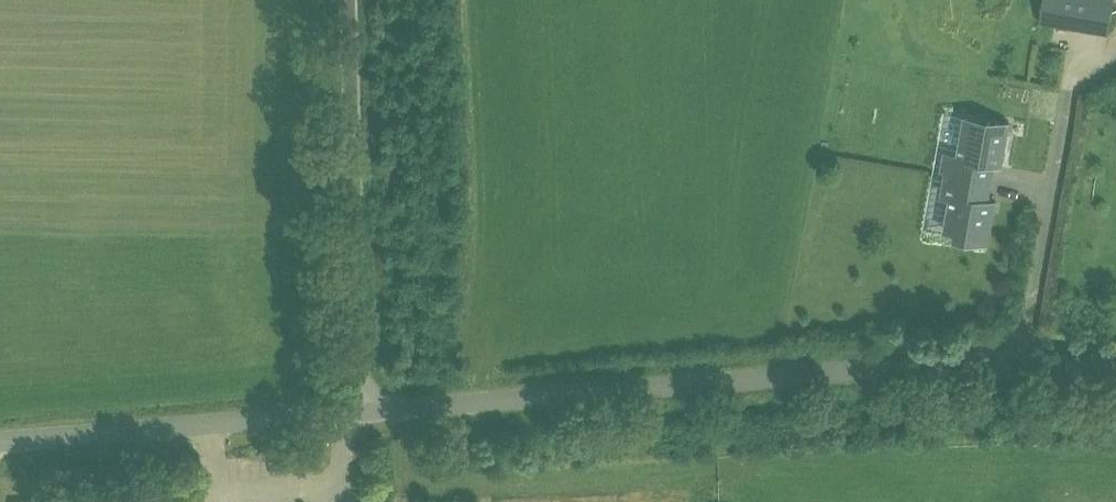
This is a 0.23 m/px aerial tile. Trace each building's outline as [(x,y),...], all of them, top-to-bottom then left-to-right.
[(1056,22),(1055,24),(1109,33),(1115,0),(1060,0),(1056,22)] [(945,173),(992,182),(995,166),(1002,167),(1009,129),(962,122),(956,158),(948,156),(945,173)] [(989,199),(992,182),(945,173),(941,193),(949,195),(943,229),(990,238),(996,200),(989,199)]
